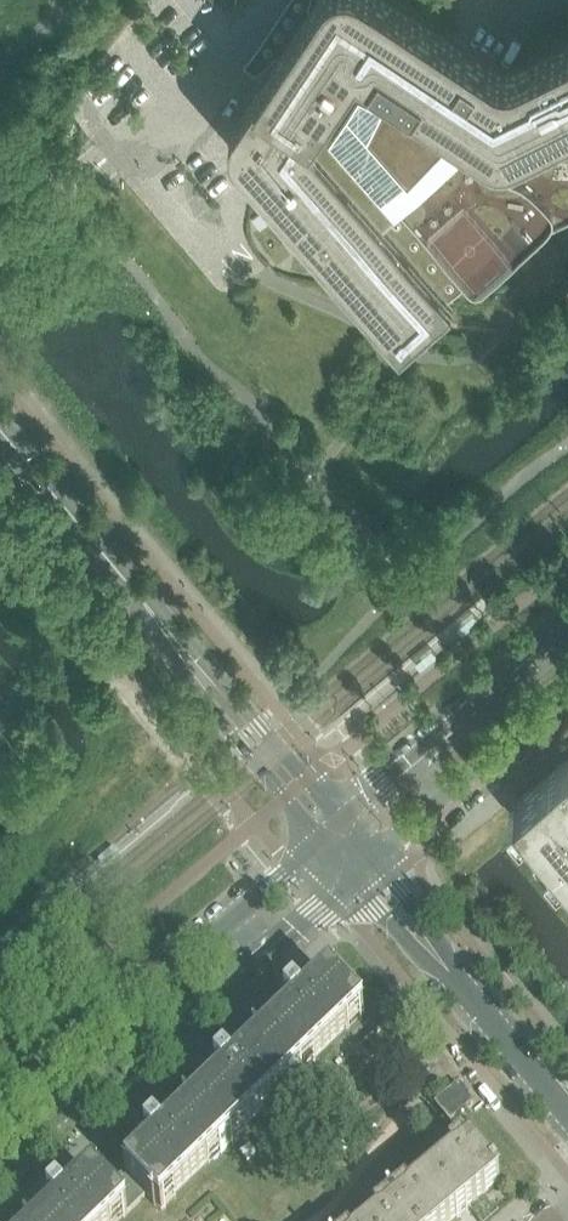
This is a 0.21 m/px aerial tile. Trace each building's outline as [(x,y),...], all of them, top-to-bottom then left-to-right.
[(567,118),(567,40),(537,56),(531,59),(525,61),(519,64),(516,66),(512,67),(508,67),(504,67),(500,66),(496,65),(493,63),(459,40),(453,37),(399,1),(399,0),(313,0),(310,5),(279,52),(270,64),(238,113),(234,119),(232,122),(231,125),(230,129),(230,132),(230,136),(231,139),(232,143),(234,146),(236,149),(265,182),(266,184),(267,185),(346,273),(347,275),(349,277),(365,295),(401,337),(419,321),(454,291),(450,286),(456,281),(465,273),(471,280),(473,281),(477,282),(482,281),(543,227),(567,215),(567,152),(537,154),(525,156),(518,142),(535,135),(567,118)] [(515,797),(567,860),(567,752),(515,797)] [(295,1079),(331,1044),(359,1017),(361,1019),(364,1016),(335,985),(336,984),(332,979),(331,981),(328,978),(301,1003),(299,1001),(298,1002),(296,1000),(297,999),(295,997),(286,1007),(288,1009),(288,1008),(290,1009),(289,1010),(291,1013),(257,1046),(294,1084),(297,1081),(295,1079)] [(225,1146),(261,1111),(289,1085),(291,1087),(294,1084),(257,1046),(231,1071),(229,1068),(228,1069),(226,1068),(227,1067),(225,1064),(216,1074),(218,1076),(219,1075),(220,1077),(219,1077),(222,1080),(187,1113),(224,1151),(227,1148),(225,1146)] [(452,1123),(473,1105),(459,1088),(438,1106),(452,1123)] [(164,1205),(191,1179),(219,1152),(221,1154),(224,1151),(187,1113),(161,1138),(159,1135),(158,1136),(156,1135),(157,1134),(155,1132),(146,1141),(148,1143),(149,1142),(150,1144),(149,1145),(152,1147),(125,1173),(147,1196),(153,1202),(152,1204),(154,1206),(156,1205),(162,1211),(165,1207),(164,1205)] [(495,1173),(494,1174),(467,1141),(463,1144),(466,1149),(455,1158),(398,1206),(394,1201),(391,1204),(405,1220),(453,1220),(456,1218),(457,1218),(458,1219),(468,1210),(467,1209),(468,1209),(501,1182),(498,1179),(499,1178),(495,1173)] [(125,1173),(125,1174),(106,1192),(127,1214),(147,1196),(125,1173)] [(122,1216),(124,1218),(127,1214),(106,1192),(98,1184),(99,1182),(95,1177),(94,1179),(91,1176),(64,1202),(62,1200),(61,1201),(59,1199),(60,1198),(58,1196),(49,1205),(51,1207),(52,1206),(53,1208),(52,1209),(55,1211),(45,1220),(116,1220),(122,1216)] [(391,1204),(387,1207),(391,1211),(380,1220),(405,1220),(391,1204)]
